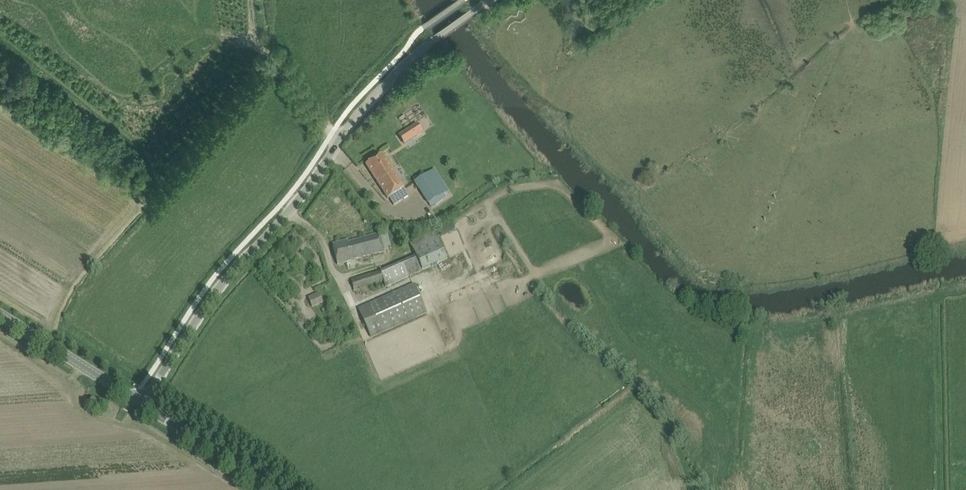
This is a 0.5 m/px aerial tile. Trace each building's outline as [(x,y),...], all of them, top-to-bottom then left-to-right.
[(422,133),(417,124),(399,136),(401,139),(413,132),(416,137),(422,133)] [(366,165),(371,173),(388,199),(389,198),(394,206),(409,196),(404,189),(382,154),(366,165)] [(434,170),(415,182),(431,208),(451,195),(434,170)] [(385,288),(446,260),(437,240),(434,231),(410,242),(416,257),(381,272),(352,280),(354,291),(383,282),(385,288)] [(384,250),(380,236),(379,234),(349,242),(349,240),(332,245),(335,254),(337,265),(353,261),(352,259),(384,252),(384,250)] [(358,309),(371,337),(426,312),(413,284),(358,309)] [(312,307),(323,302),(319,293),(308,298),(312,307)] [(89,405),(100,411),(104,404),(92,398),(89,405)]
